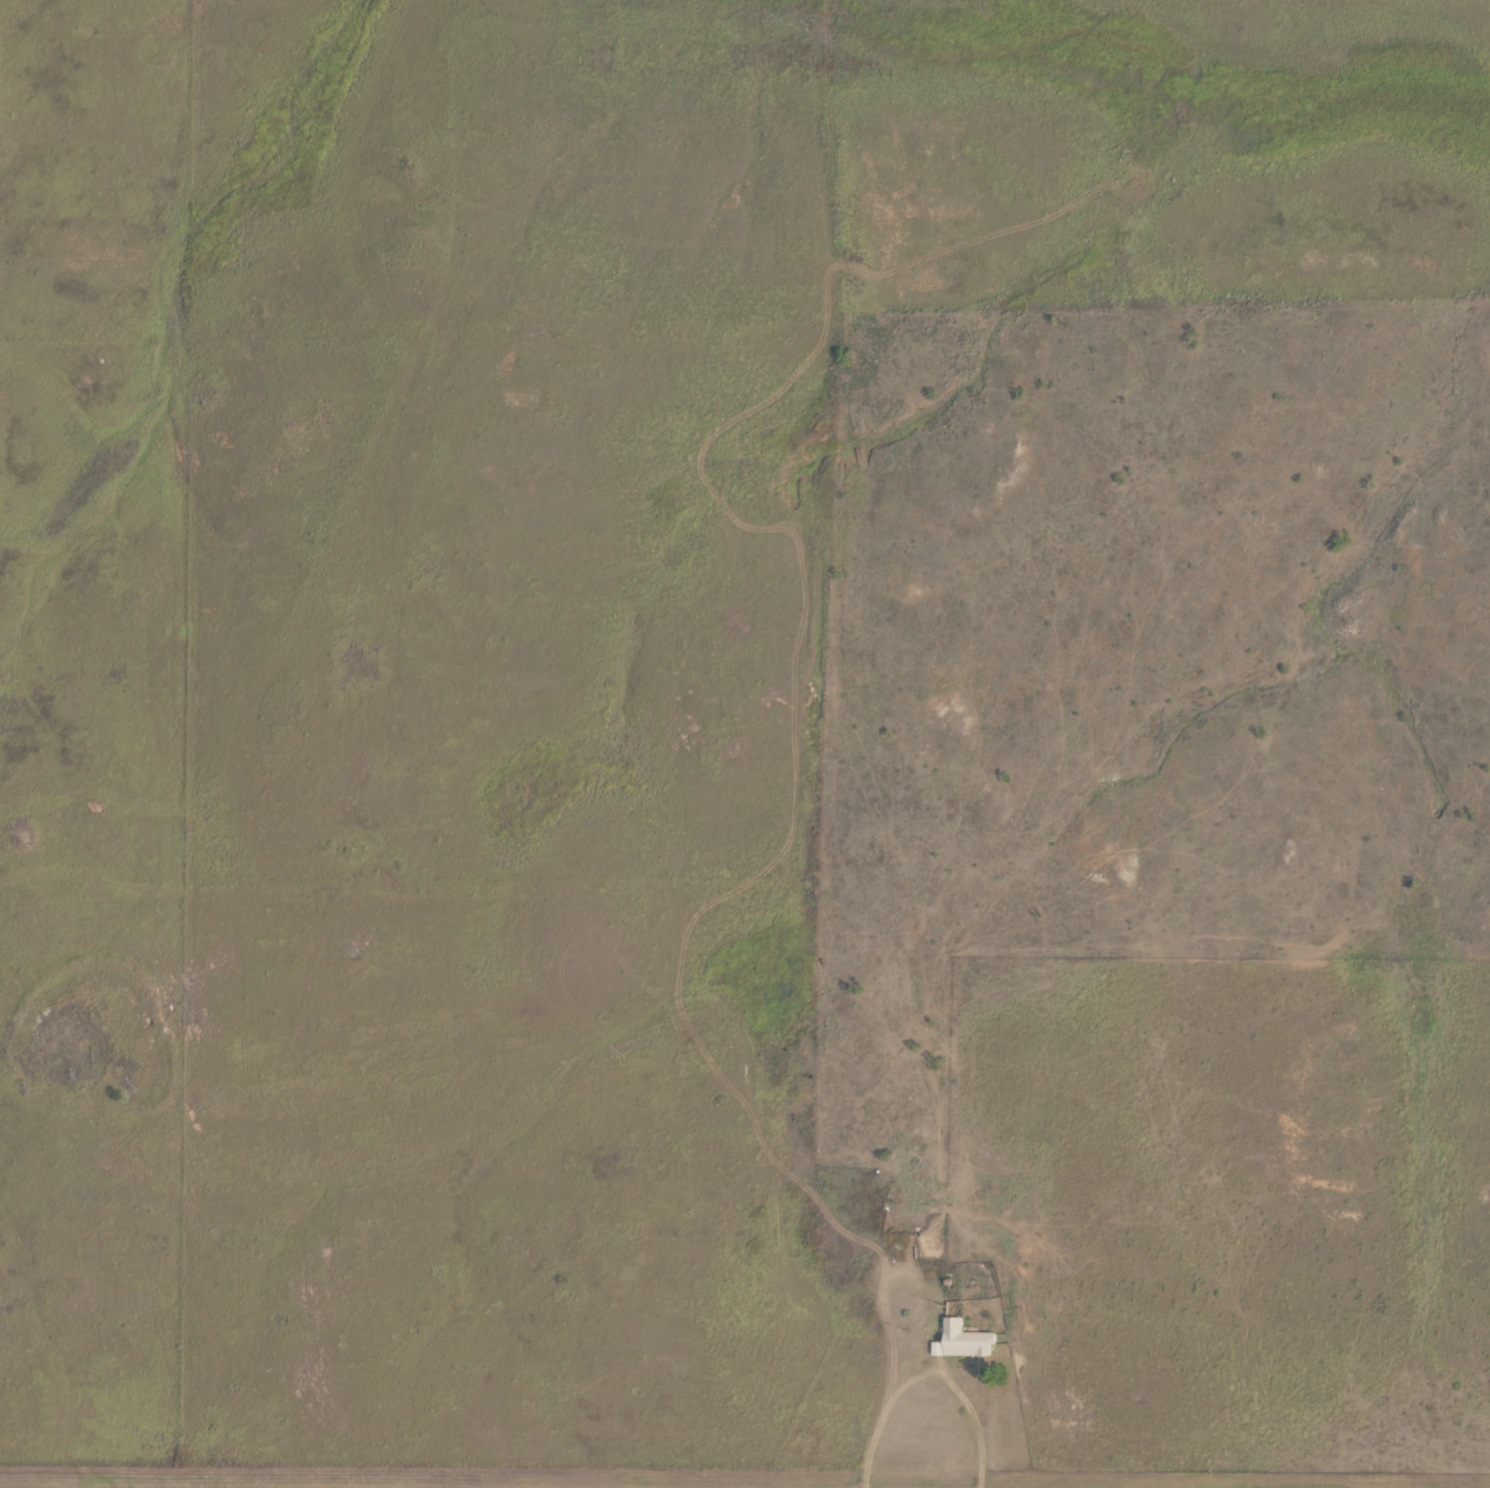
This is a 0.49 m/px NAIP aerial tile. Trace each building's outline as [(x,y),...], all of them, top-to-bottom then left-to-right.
[(967,1333),(967,1317),(948,1317),(948,1356),(997,1357),(997,1333),(967,1333)]
